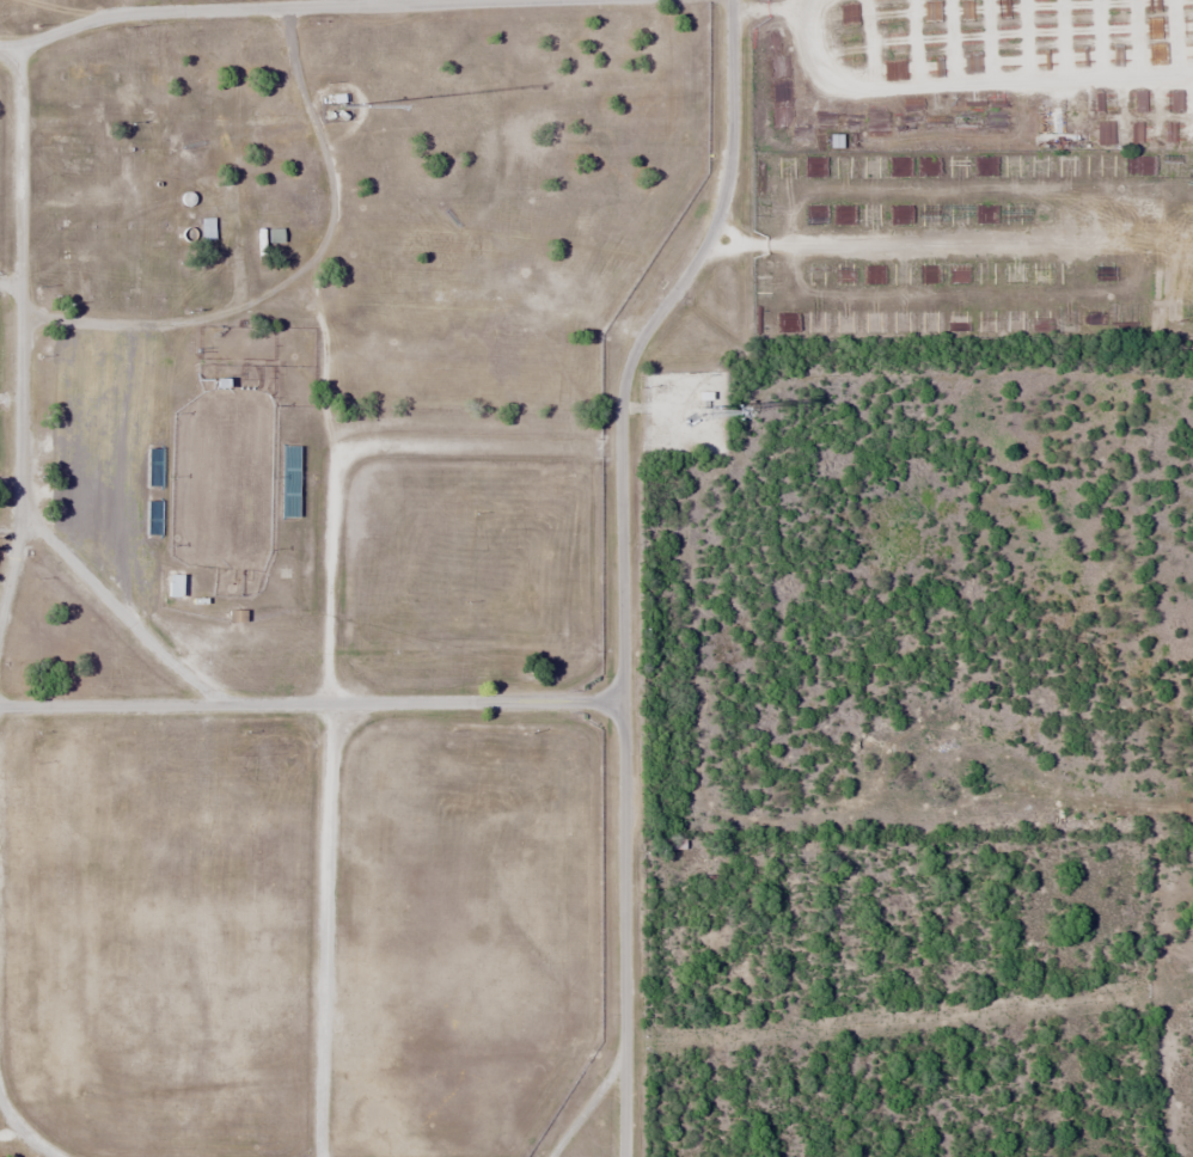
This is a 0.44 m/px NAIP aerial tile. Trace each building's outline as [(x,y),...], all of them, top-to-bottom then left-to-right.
[(39,128),(60,128),(60,115),(39,115),(39,128)] [(160,534),(160,502),(145,502),(145,534),(160,534)]
